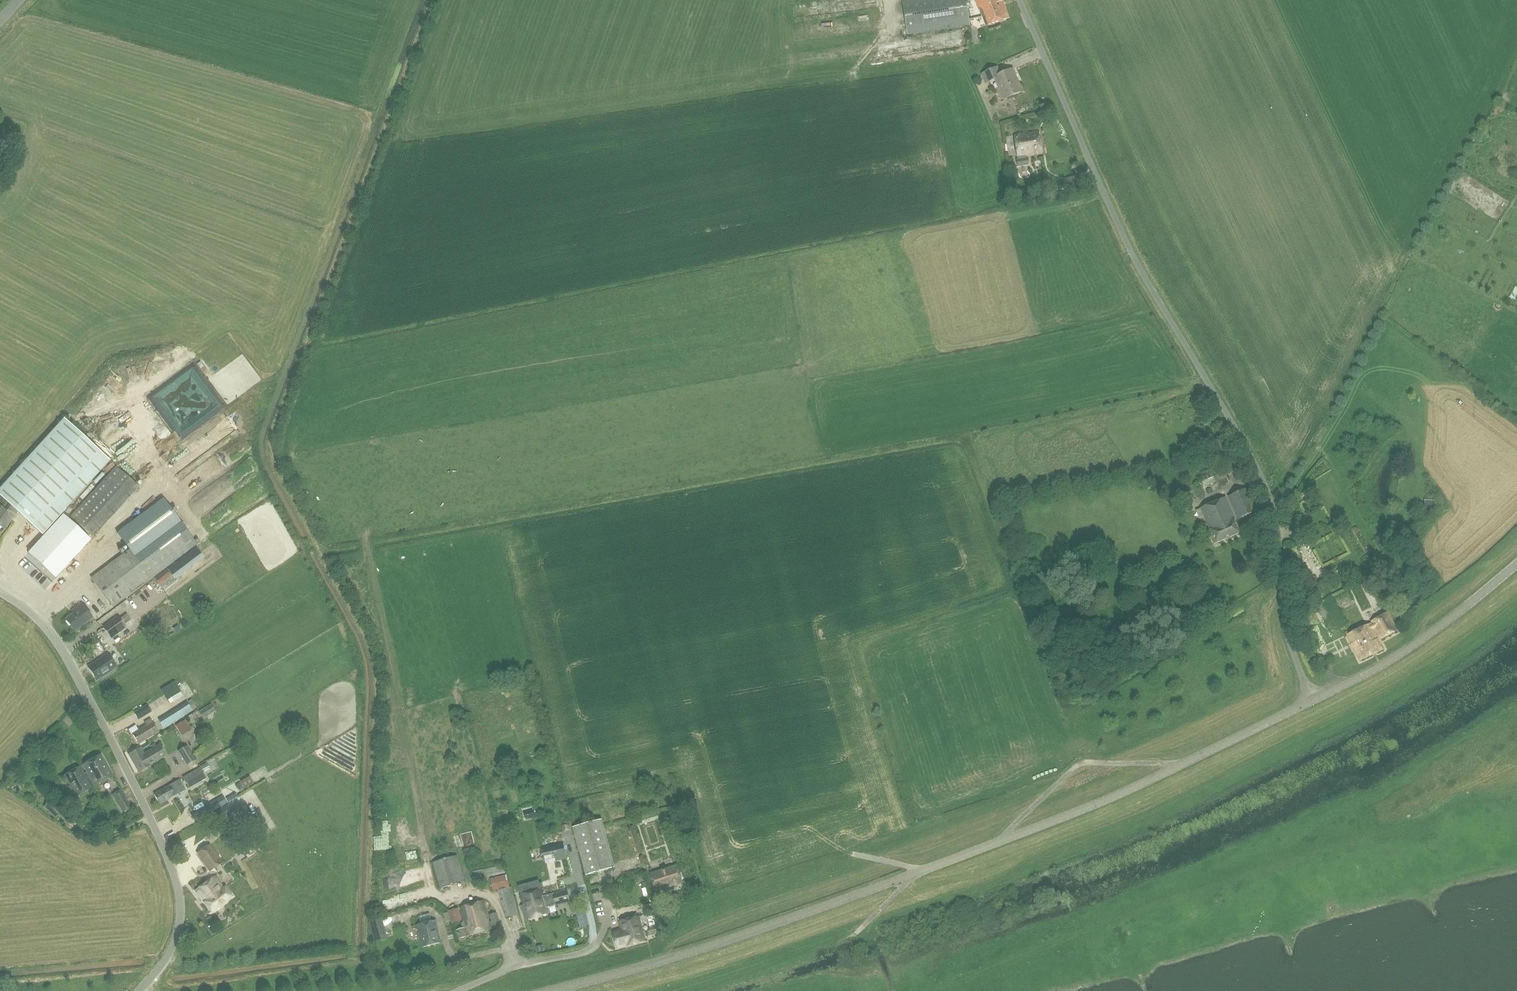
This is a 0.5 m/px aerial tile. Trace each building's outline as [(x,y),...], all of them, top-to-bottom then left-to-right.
[(970,26),(966,0),(903,0),(908,35),(970,26)] [(1004,6),(1002,0),(976,0),(981,16),(982,16),(986,26),(1009,18),(1005,6),(1004,6)] [(1013,69),(1001,74),(998,66),(981,74),(985,84),(995,80),(1004,100),(1023,91),(1013,69)] [(1015,135),(1018,157),(1017,157),(1018,159),(1016,159),(1017,166),(1029,165),(1028,157),(1027,158),(1026,156),(1041,154),(1038,132),(1015,135)] [(110,461),(64,418),(0,488),(0,496),(1,497),(42,535),(110,461)] [(256,480),(261,477),(253,465),(248,468),(256,480)] [(116,467),(70,517),(76,522),(77,523),(92,536),(93,537),(139,487),(116,467)] [(1221,467),(1198,476),(1202,486),(1205,484),(1206,486),(1219,481),(1220,485),(1228,481),(1221,467)] [(198,496),(206,489),(198,479),(190,486),(198,496)] [(1247,488),(1228,496),(1238,519),(1256,511),(1247,488)] [(1240,533),(1225,498),(1201,508),(1216,543),(1240,533)] [(130,549),(91,579),(113,608),(198,545),(163,499),(117,533),(130,549)] [(0,521),(0,528),(4,532),(15,518),(7,512),(0,521)] [(55,582),(91,543),(63,515),(27,555),(55,582)] [(161,589),(183,572),(176,563),(171,566),(173,569),(156,582),(161,589)] [(1331,596),(1317,604),(1333,633),(1347,625),(1331,596)] [(73,613),(66,619),(75,631),(92,619),(82,605),(72,612),(73,613)] [(1388,612),(1371,621),(1381,640),(1397,631),(1388,612)] [(111,639),(126,627),(124,625),(131,620),(126,614),(119,619),(117,616),(102,627),(111,639)] [(1314,630),(1325,626),(1322,619),(1312,623),(1314,630)] [(1359,661),(1382,650),(1370,625),(1347,636),(1359,661)] [(97,681),(117,668),(108,654),(88,668),(97,681)] [(172,685),(179,696),(195,685),(189,675),(172,685)] [(191,701),(158,721),(164,730),(197,709),(191,701)] [(204,719),(216,711),(211,703),(199,711),(204,719)] [(144,723),(157,715),(152,706),(139,714),(144,723)] [(131,736),(139,746),(159,734),(150,720),(144,723),(145,726),(139,731),(135,726),(128,731),(131,736)] [(176,727),(182,737),(192,731),(185,721),(176,727)] [(343,746),(358,755),(363,746),(348,737),(343,746)] [(145,754),(141,748),(129,756),(139,772),(166,756),(159,745),(145,754)] [(196,760),(188,746),(179,752),(187,766),(196,760)] [(80,767),(65,776),(74,793),(70,795),(72,800),(95,787),(113,777),(101,755),(83,765),(87,772),(84,774),(80,767)] [(27,782),(36,773),(30,767),(21,776),(27,782)] [(206,778),(203,773),(201,768),(200,767),(183,777),(189,788),(206,778)] [(249,776),(240,782),(244,789),(253,783),(249,776)] [(184,790),(178,780),(153,794),(160,804),(184,790)] [(131,808),(121,791),(113,795),(123,813),(131,808)] [(222,798),(192,814),(195,820),(225,804),(222,798)] [(44,806),(55,819),(62,812),(51,800),(44,806)] [(262,832),(244,804),(230,812),(247,841),(262,832)] [(615,868),(602,821),(602,820),(573,828),(586,876),(615,868)] [(563,842),(542,847),(545,864),(562,860),(565,877),(570,876),(563,842)] [(210,871),(222,862),(209,845),(198,853),(210,871)] [(458,856),(433,862),(441,889),(465,882),(458,856)] [(474,881),(506,873),(503,864),(482,870),(482,869),(471,872),(474,881)] [(677,867),(651,875),(655,890),(682,882),(677,867)] [(510,887),(507,875),(490,878),(493,891),(500,890),(506,918),(518,915),(511,887),(510,887)] [(211,911),(232,896),(225,887),(223,888),(215,877),(196,890),(205,902),(204,902),(211,911)] [(541,889),(520,895),(523,905),(521,905),(525,920),(548,913),(546,907),(556,904),(556,906),(571,902),(567,890),(553,894),(554,897),(544,900),(541,889)] [(460,938),(491,929),(491,928),(492,928),(493,929),(499,927),(496,912),(489,913),(491,921),(489,922),(483,901),(461,907),(467,927),(457,930),(460,938)] [(463,923),(459,911),(448,913),(452,926),(458,925),(463,923)] [(417,925),(422,947),(424,949),(429,950),(438,948),(443,944),(436,920),(432,921),(430,915),(420,918),(421,924),(417,925)] [(646,940),(640,919),(639,915),(620,921),(622,930),(613,933),(617,947),(646,940)] [(587,916),(578,918),(581,930),(590,927),(587,916)] [(388,940),(381,918),(369,921),(375,944),(382,943),(388,940)] [(655,926),(648,928),(650,934),(657,932),(655,926)] [(160,985),(163,990),(170,987),(166,981),(160,985)]
